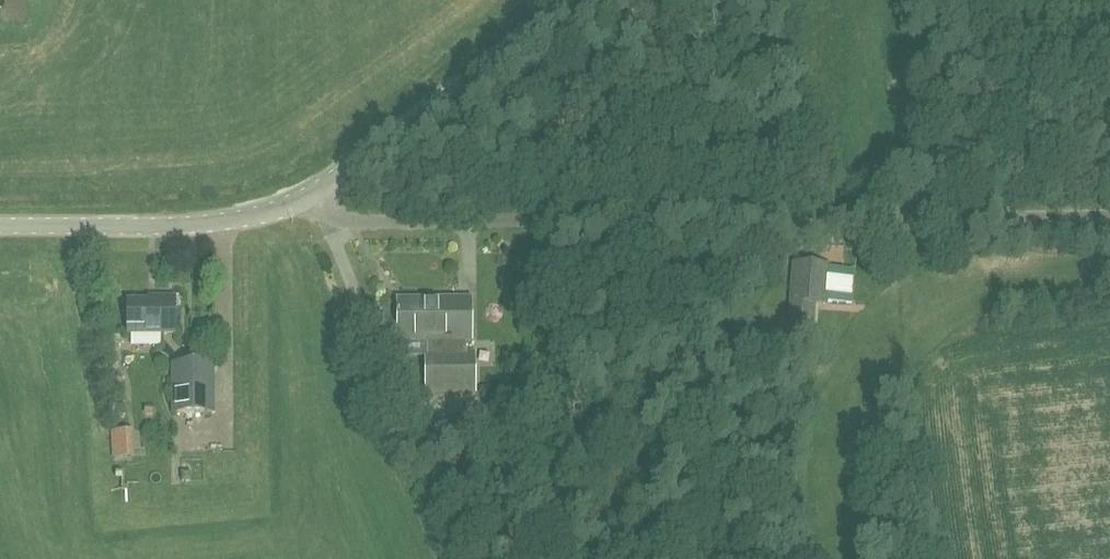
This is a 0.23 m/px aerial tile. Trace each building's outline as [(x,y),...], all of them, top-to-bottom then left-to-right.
[(821,266),(795,265),(791,330),(811,332),(813,304),(819,305),(821,266)] [(157,302),(128,302),(128,334),(173,334),(173,299),(157,299),(157,302)] [(470,340),(470,300),(398,301),(399,341),(428,341),(428,354),(427,354),(427,392),(474,392),(473,353),(465,353),(465,340),(470,340)] [(212,364),(173,364),(174,413),(212,413),(212,364)] [(139,455),(137,430),(115,431),(117,457),(139,455)]
